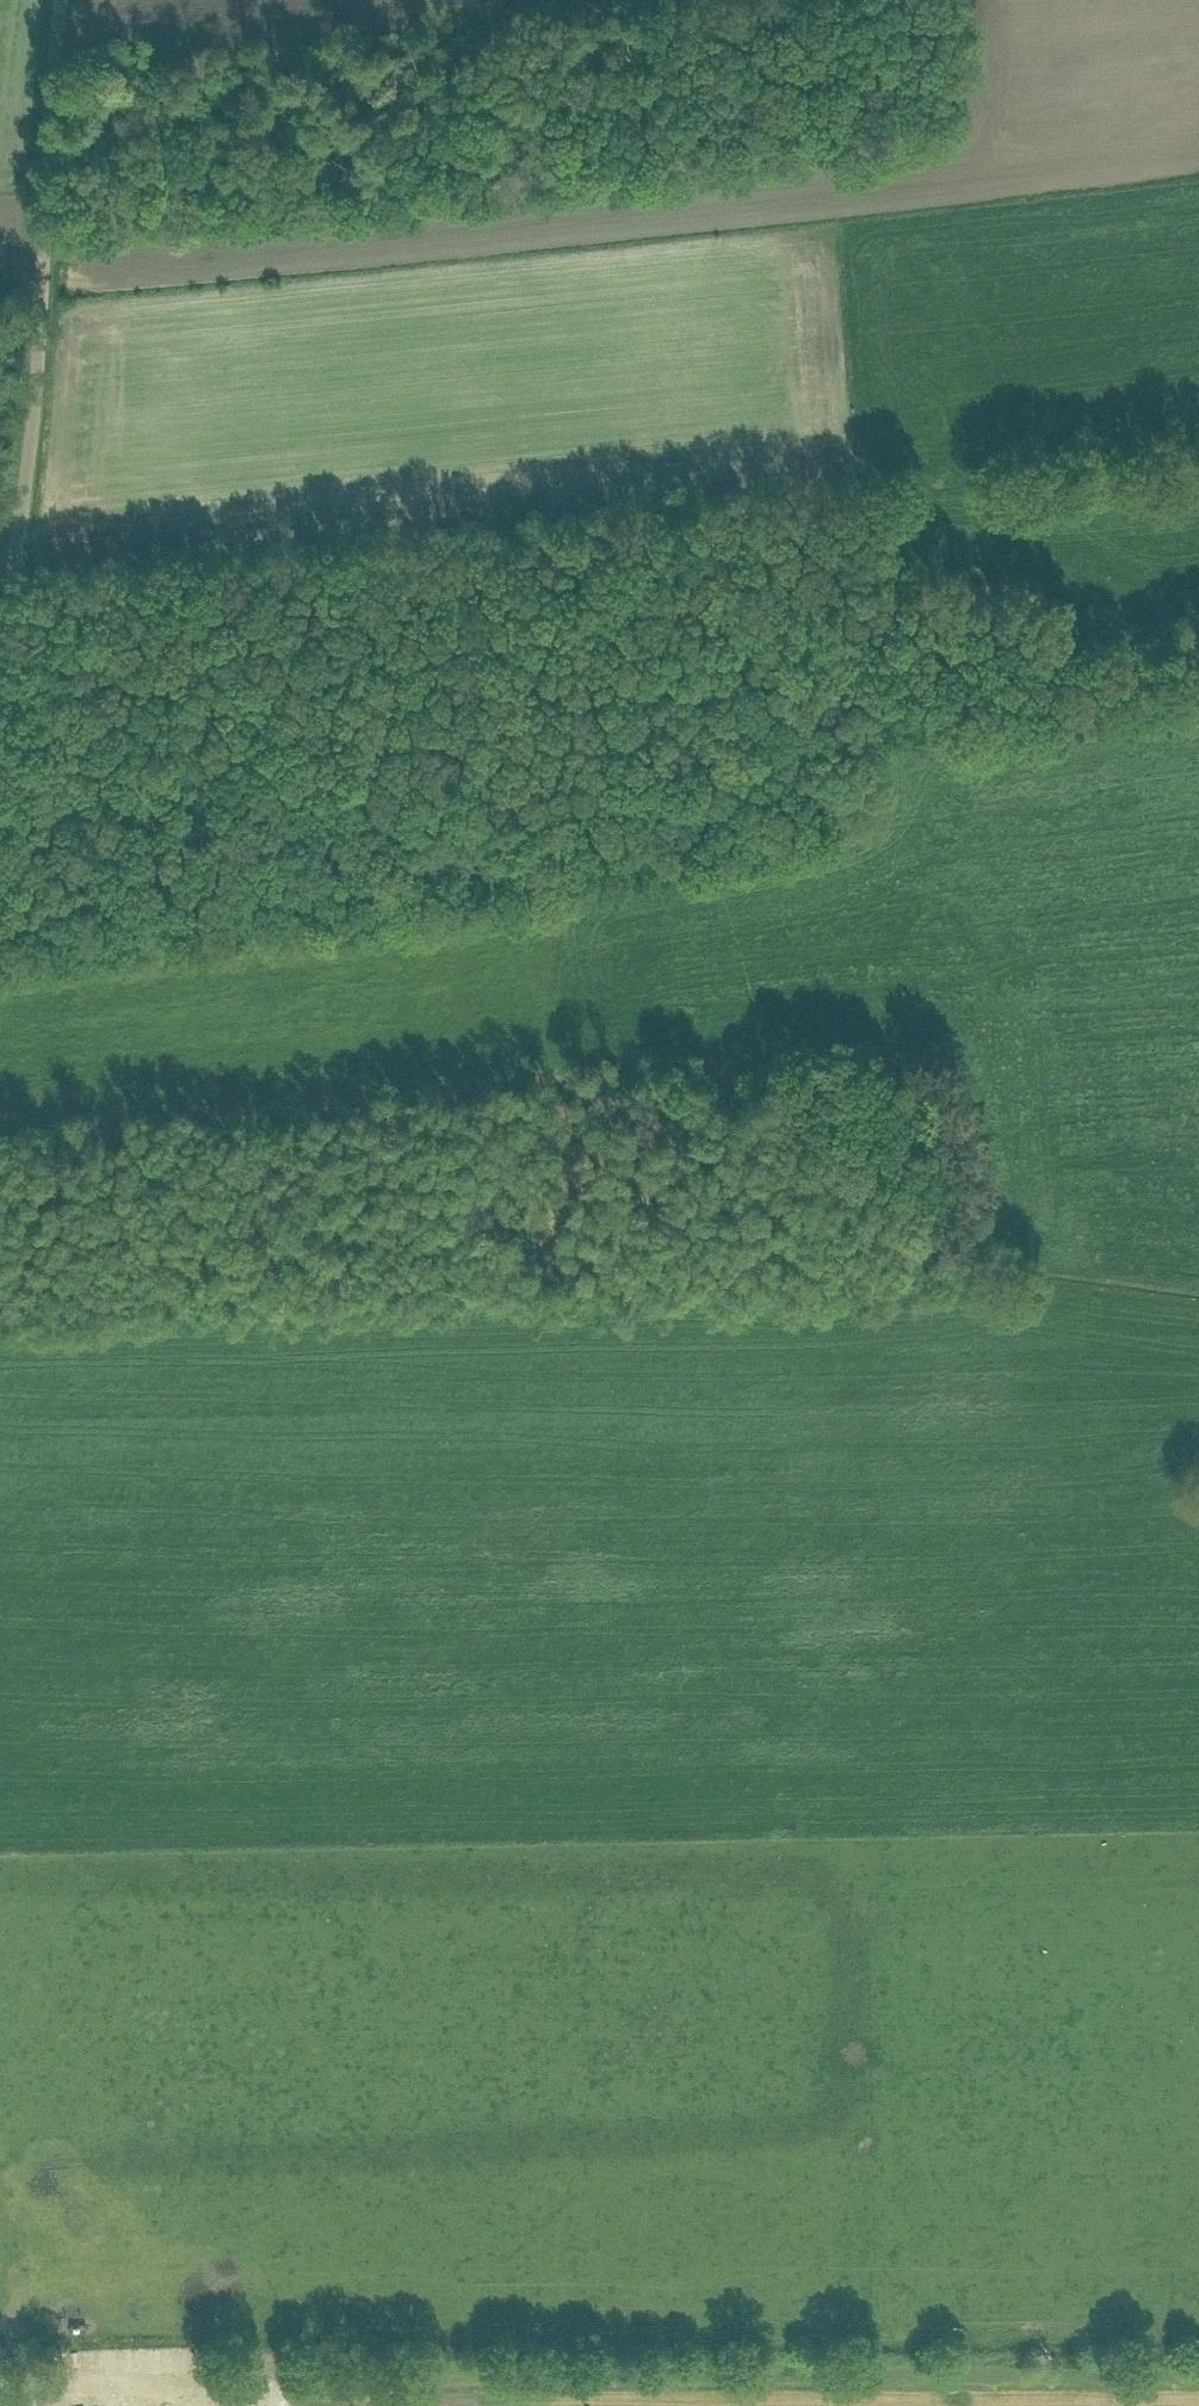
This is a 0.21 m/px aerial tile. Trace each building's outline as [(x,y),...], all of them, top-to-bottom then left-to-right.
[(489,21),(488,0),(440,0),(441,25),(489,21)]
